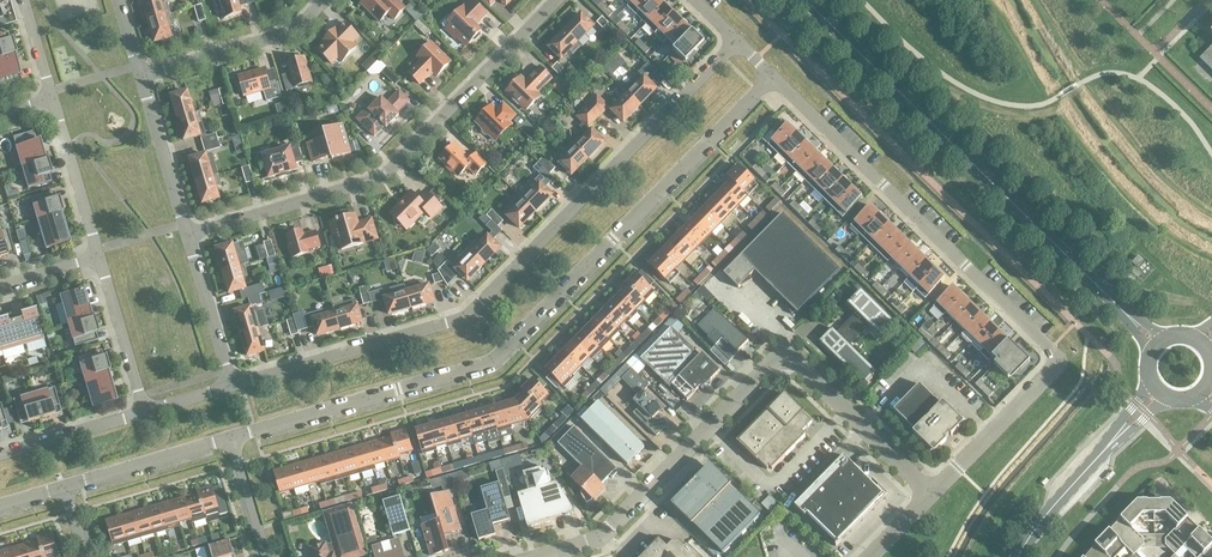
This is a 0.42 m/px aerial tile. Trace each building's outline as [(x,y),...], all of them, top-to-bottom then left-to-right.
[(143,1),(149,20),(171,14),(170,14),(167,3),(162,5),(160,0),(143,0),(143,1)] [(239,15),(242,14),(240,8),(247,6),(245,0),(219,0),(220,4),(218,4),(220,12),(222,11),(225,19),(239,15)] [(388,14),(394,20),(404,10),(405,9),(396,0),(364,0),(361,4),(380,23),(388,14)] [(640,12),(652,0),(634,0),(630,3),(627,7),(636,16),(640,12)] [(640,12),(649,21),(665,5),(660,0),(652,0),(640,12)] [(481,32),(475,26),(487,15),(473,1),(466,8),(465,6),(453,18),(456,21),(447,30),(456,39),(457,38),(466,47),(472,41),(475,41),(480,36),(480,33),(481,32)] [(405,9),(404,10),(409,14),(415,8),(410,4),(405,9)] [(598,8),(603,13),(608,8),(603,4),(598,8)] [(202,5),(194,7),(199,22),(206,20),(202,5)] [(655,34),(658,31),(674,14),(665,5),(649,21),(646,25),(655,34)] [(612,13),(608,8),(603,13),(608,18),(612,13)] [(171,14),(149,20),(155,42),(171,38),(168,27),(173,25),(170,15),(171,14)] [(674,14),(658,31),(655,34),(664,43),(667,40),(684,23),(674,14)] [(581,15),(565,31),(582,48),(582,47),(578,43),(593,27),(581,15)] [(603,29),(608,23),(602,17),(597,23),(603,29)] [(621,21),(616,26),(621,31),(626,26),(621,21)] [(318,51),(332,64),(338,58),(342,62),(357,47),(352,43),(359,37),(345,23),(338,30),(337,28),(322,43),(324,44),(318,51)] [(674,51),(683,42),(693,32),(684,23),(667,40),(676,48),(674,51)] [(621,31),(627,36),(631,31),(626,26),(621,31)] [(565,31),(551,46),(549,48),(561,60),(569,51),(573,55),(581,47),(582,48),(565,31)] [(683,42),(694,52),(703,42),(693,32),(683,42)] [(0,36),(0,58),(14,54),(14,55),(14,54),(16,54),(12,39),(9,40),(8,33),(0,36)] [(640,40),(635,45),(640,49),(645,44),(640,40)] [(674,51),(684,61),(694,52),(683,42),(674,51)] [(409,74),(420,85),(432,73),(437,77),(451,62),(432,43),(418,58),(421,61),(409,74)] [(645,44),(640,49),(645,54),(649,49),(645,44)] [(1200,59),(1200,60),(1204,55),(1211,63),(1211,46),(1200,59)] [(379,49),(368,60),(373,65),(384,54),(379,49)] [(14,54),(0,58),(0,91),(23,84),(14,54),(14,55),(14,54)] [(653,62),(658,67),(663,63),(658,57),(653,62)] [(288,74),(282,76),(287,92),(296,89),(296,87),(312,82),(304,58),(287,63),(290,71),(288,74)] [(552,69),(558,75),(564,69),(557,63),(552,69)] [(639,73),(640,74),(624,91),(640,106),(656,90),(653,87),(662,77),(649,63),(639,73)] [(387,68),(382,73),(392,83),(397,78),(387,68)] [(527,111),(540,97),(537,93),(551,78),(540,68),(526,82),(521,77),(507,91),(513,98),(513,100),(517,105),(520,104),(527,111)] [(269,85),(264,70),(239,77),(240,83),(239,84),(239,87),(240,90),(242,90),(244,96),(261,91),(264,93),(267,101),(281,97),(277,83),(269,85)] [(560,77),(552,84),(561,94),(569,87),(560,77)] [(226,88),(219,90),(223,105),(231,103),(226,88)] [(219,90),(209,93),(214,108),(223,105),(219,90)] [(384,127),(386,128),(399,115),(397,114),(409,101),(399,91),(387,104),(381,98),(371,109),(369,107),(357,119),(374,137),(384,127)] [(608,107),(624,123),(640,106),(624,91),(616,99),(614,97),(606,105),(608,107)] [(171,97),(172,99),(178,119),(200,112),(194,114),(187,92),(171,97)] [(597,96),(587,107),(598,117),(608,107),(606,105),(597,96)] [(288,115),(285,103),(275,106),(279,118),(288,115)] [(492,106),(476,122),(483,129),(482,129),(482,130),(482,131),(482,132),(482,133),(482,134),(483,134),(483,135),(484,135),(485,136),(486,136),(487,136),(487,135),(488,135),(489,134),(496,141),(511,125),(509,122),(515,116),(503,104),(497,111),(492,106)] [(598,117),(587,107),(577,117),(588,128),(598,117)] [(200,112),(178,119),(184,141),(200,136),(197,125),(202,123),(199,113),(200,112)] [(797,134),(787,125),(782,120),(772,130),(777,135),(768,145),(777,154),(797,134)] [(539,123),(533,130),(538,135),(544,128),(539,123)] [(584,132),(572,144),(588,159),(604,143),(588,128),(583,123),(579,127),(584,132)] [(326,139),(308,144),(313,163),(332,157),(332,159),(353,153),(345,125),(324,131),(326,139)] [(37,131),(13,138),(22,168),(45,161),(46,161),(37,131)] [(216,134),(201,138),(203,146),(219,141),(216,134)] [(806,143),(797,134),(777,154),(787,163),(806,143)] [(221,148),(219,141),(203,146),(205,153),(221,148)] [(357,141),(350,143),(353,153),(359,150),(357,141)] [(806,143),(787,163),(796,172),(815,152),(806,143)] [(588,159),(572,144),(564,152),(568,156),(560,164),(572,176),(588,159)] [(486,164),(476,154),(470,160),(454,145),(440,159),(447,165),(447,168),(451,172),(454,172),(459,177),(467,170),(470,170),(476,175),(486,164)] [(269,178),(296,170),(295,164),(303,162),(298,146),(262,156),(269,178)] [(805,181),(808,178),(825,161),(815,152),(796,172),(805,181)] [(207,157),(206,155),(190,160),(196,182),(217,176),(219,175),(212,155),(207,157)] [(544,158),(538,163),(550,174),(555,169),(544,158)] [(45,161),(22,168),(28,189),(51,182),(49,175),(52,175),(47,160),(46,161),(45,161)] [(825,161),(808,178),(805,181),(814,190),(818,187),(834,171),(825,161)] [(533,168),(544,179),(545,180),(550,174),(538,163),(533,168)] [(757,175),(762,170),(757,165),(752,169),(757,175)] [(249,166),(242,168),(247,184),(254,182),(249,166)] [(748,197),(758,187),(738,167),(728,177),(732,181),(748,196),(748,197)] [(763,180),(767,175),(762,170),(757,175),(763,180)] [(834,171),(818,187),(814,190),(824,199),(843,180),(834,171)] [(552,196),(544,189),(554,178),(550,174),(545,180),(544,179),(532,192),(528,189),(520,197),(536,212),(552,196)] [(196,182),(203,204),(219,199),(216,188),(220,186),(217,176),(196,182)] [(833,209),(852,189),(843,180),(824,199),(833,209)] [(732,181),(723,190),(739,205),(748,196),(732,181)] [(775,183),(771,187),(776,193),(781,188),(775,183)] [(781,198),(786,193),(781,188),(776,193),(781,198)] [(843,218),(862,198),(852,189),(833,209),(843,218)] [(739,205),(723,190),(714,199),(730,215),(739,205)] [(12,192),(5,194),(7,200),(20,197),(18,191),(12,192)] [(442,207),(429,194),(427,192),(420,200),(412,191),(403,200),(405,202),(400,207),(399,206),(391,214),(395,217),(396,227),(403,225),(407,230),(426,211),(432,217),(442,207)] [(37,219),(60,212),(61,213),(63,212),(59,198),(56,199),(54,192),(31,199),(37,219)] [(516,209),(508,217),(520,229),(536,212),(520,197),(512,205),(516,209)] [(776,198),(771,203),(775,207),(780,202),(776,198)] [(714,199),(705,208),(721,224),(730,215),(714,199)] [(794,211),(799,206),(794,201),(789,206),(794,211)] [(775,207),(771,203),(766,209),(770,213),(775,207)] [(799,206),(794,211),(800,216),(804,211),(799,206)] [(850,226),(860,235),(880,215),(870,206),(850,226)] [(712,233),(721,224),(705,208),(696,217),(712,233)] [(493,211),(487,217),(492,222),(498,227),(503,222),(493,211)] [(61,213),(60,212),(37,219),(46,250),(70,243),(61,213)] [(755,272),(769,286),(812,243),(783,214),(724,274),(738,289),(742,285),(743,286),(753,280),(751,276),(755,272)] [(765,218),(761,214),(754,220),(758,224),(765,218)] [(337,235),(342,251),(364,244),(363,243),(377,239),(371,220),(358,224),(355,215),(329,223),(333,236),(337,235)] [(889,224),(880,215),(860,235),(869,244),(889,224)] [(696,217),(687,227),(703,242),(712,233),(696,217)] [(812,219),(808,224),(813,229),(818,224),(812,219)] [(758,224),(754,220),(748,227),(752,231),(758,224)] [(492,233),(498,227),(492,222),(487,227),(492,233)] [(818,224),(813,229),(818,234),(823,229),(818,224)] [(889,224),(869,244),(879,253),(898,234),(889,224)] [(703,242),(687,227),(678,236),(694,251),(703,242)] [(0,232),(0,259),(15,255),(7,230),(0,232)] [(290,245),(288,246),(292,259),(309,254),(308,250),(321,247),(316,232),(303,235),(302,231),(287,235),(290,245)] [(743,232),(736,239),(740,243),(746,236),(743,232)] [(888,262),(891,259),(907,243),(898,234),(879,253),(888,262)] [(678,236),(669,245),(685,261),(694,251),(678,236)] [(468,250),(484,265),(500,249),(488,237),(479,245),(476,242),(468,250)] [(734,249),(740,243),(736,239),(730,245),(734,249)] [(23,257),(30,254),(26,241),(19,243),(23,257)] [(271,241),(264,243),(268,258),(276,256),(271,241)] [(812,243),(769,286),(783,300),(784,299),(788,303),(786,305),(792,315),(796,312),(797,314),(840,270),(812,243)] [(891,259),(900,268),(917,252),(907,243),(891,259)] [(232,245),(216,250),(223,272),(245,265),(239,266),(232,245)] [(433,257),(440,249),(435,245),(428,252),(433,257)] [(669,245),(660,254),(675,270),(676,270),(685,261),(669,245)] [(835,251),(840,256),(845,251),(840,246),(835,251)] [(438,271),(440,274),(444,282),(447,287),(449,286),(460,274),(467,282),(484,265),(468,250),(460,258),(464,262),(456,269),(448,261),(441,255),(433,263),(438,271)] [(724,251),(718,257),(722,261),(728,255),(724,251)] [(840,256),(845,261),(850,256),(845,251),(840,256)] [(910,277),(926,261),(917,252),(900,268),(910,277)] [(680,274),(676,270),(675,270),(660,254),(650,265),(670,284),(680,274)] [(722,261),(718,257),(712,264),(716,268),(722,261)] [(1142,261),(1138,257),(1133,262),(1137,267),(1142,261)] [(910,277),(919,286),(935,270),(926,261),(910,277)] [(858,264),(853,269),(859,274),(863,269),(858,264)] [(246,268),(245,265),(223,272),(229,294),(240,291),(242,300),(248,298),(256,296),(260,295),(265,293),(263,284),(245,289),(243,280),(248,279),(245,268),(246,268)] [(332,266),(318,270),(320,278),(334,274),(332,266)] [(706,269),(700,276),(704,280),(710,273),(706,269)] [(859,274),(864,279),(868,274),(863,269),(859,274)] [(916,290),(925,299),(945,279),(935,270),(919,286),(916,290)] [(637,276),(636,275),(626,285),(628,287),(628,286),(644,302),(653,293),(654,292),(649,288),(654,283),(642,271),(637,276)] [(435,284),(444,282),(440,274),(433,276),(435,284)] [(704,280),(700,276),(694,282),(698,286),(704,280)] [(877,282),(872,287),(877,292),(882,287),(877,282)] [(405,286),(411,309),(433,302),(429,286),(417,289),(416,285),(405,288),(405,286)] [(389,315),(411,309),(405,286),(404,286),(405,288),(383,294),(389,315)] [(635,311),(636,311),(644,302),(628,286),(628,287),(619,296),(635,311)] [(703,286),(697,292),(706,302),(712,296),(703,286)] [(371,303),(369,295),(366,287),(359,289),(361,297),(364,305),(371,303)] [(882,297),(887,292),(882,287),(877,292),(882,297)] [(953,287),(933,307),(943,316),(946,313),(962,296),(953,287)] [(69,326),(92,320),(92,319),(93,319),(84,289),(60,296),(69,326)] [(681,295),(685,299),(691,293),(687,289),(681,295)] [(832,329),(819,342),(865,386),(877,373),(849,345),(863,332),(861,329),(870,320),(883,332),(893,322),(861,291),(848,304),(857,313),(855,315),(856,315),(853,318),(855,320),(839,335),(832,329)] [(376,293),(369,295),(371,303),(378,301),(376,293)] [(248,298),(251,308),(235,313),(241,335),(262,328),(262,329),(264,328),(269,326),(268,326),(263,310),(259,311),(258,306),(263,305),(260,295),(256,296),(248,298)] [(676,300),(680,304),(685,299),(681,295),(676,300)] [(636,311),(635,311),(619,296),(610,305),(626,320),(626,321),(628,323),(629,322),(628,322),(637,313),(638,313),(636,311)] [(946,313),(955,322),(972,306),(962,296),(946,313)] [(340,329),(360,324),(362,323),(357,307),(355,300),(333,307),(340,329)] [(895,300),(890,305),(896,310),(900,305),(895,300)] [(626,320),(610,305),(601,314),(617,330),(617,329),(626,321),(626,320)] [(896,310),(901,315),(905,310),(900,305),(896,310)] [(981,315),(972,306),(955,322),(965,331),(981,315)] [(334,309),(323,312),(306,317),(305,312),(293,316),(294,319),(298,331),(315,326),(318,336),(340,329),(333,307),(334,309)] [(22,346),(44,339),(35,309),(13,315),(14,317),(22,346)] [(698,327),(709,338),(708,339),(715,346),(710,352),(725,366),(749,342),(748,342),(715,310),(698,327)] [(670,314),(666,311),(660,317),(664,321),(670,314)] [(592,323),(610,341),(619,332),(620,331),(617,329),(617,330),(601,314),(592,323)] [(2,352),(22,346),(14,317),(13,315),(0,319),(0,346),(2,352)] [(981,315),(965,331),(961,334),(971,343),(990,324),(981,315)] [(664,321),(660,317),(653,323),(657,327),(664,321)] [(93,319),(92,319),(92,320),(69,326),(75,347),(98,340),(96,334),(99,333),(94,318),(93,319)] [(294,319),(287,321),(291,335),(299,333),(298,331),(294,319)] [(601,350),(610,341),(592,323),(583,333),(601,350)] [(971,343),(980,353),(999,333),(990,324),(971,343)] [(918,332),(923,337),(928,332),(922,327),(918,332)] [(262,328),(241,335),(248,357),(264,352),(261,341),(266,339),(262,329),(262,328)] [(700,356),(671,328),(641,359),(647,366),(670,388),(672,386),(687,401),(701,387),(703,389),(706,386),(720,372),(702,354),(700,356)] [(652,333),(648,329),(642,335),(646,339),(652,333)] [(923,337),(928,342),(933,337),(928,332),(923,337)] [(583,333),(574,342),(590,357),(589,358),(592,360),(592,359),(597,364),(606,355),(601,350),(583,333)] [(989,362),(992,358),(1009,342),(999,333),(980,353),(989,362)] [(642,335),(635,342),(639,346),(646,339),(642,335)] [(589,358),(590,357),(574,342),(565,351),(581,367),(589,358)] [(992,358),(997,363),(994,365),(1008,379),(1027,359),(1009,342),(992,358)] [(941,345),(936,350),(941,355),(946,350),(941,345)] [(634,351),(630,347),(623,354),(627,358),(634,351)] [(941,355),(947,360),(951,355),(946,350),(941,355)] [(84,378),(107,371),(107,372),(108,372),(110,371),(105,356),(103,357),(101,351),(78,357),(84,378)] [(581,367),(565,351),(556,360),(572,376),(572,375),(581,367)] [(623,354),(617,360),(621,364),(627,358),(623,354)] [(632,369),(638,375),(647,366),(641,359),(632,369)] [(572,375),(572,376),(556,360),(547,370),(551,374),(562,385),(565,387),(574,378),(572,375)] [(955,368),(960,373),(965,368),(959,363),(955,368)] [(616,370),(612,366),(605,372),(609,376),(616,370)] [(960,373),(965,378),(970,373),(965,368),(960,373)] [(656,437),(665,427),(663,425),(667,421),(659,414),(663,409),(644,391),(649,385),(632,369),(622,380),(638,396),(633,401),(639,407),(633,414),(656,437)] [(107,371),(84,378),(93,408),(117,401),(108,372),(107,372),(107,371)] [(599,379),(603,383),(609,376),(605,372),(599,379)] [(551,374),(546,379),(556,389),(562,385),(551,374)] [(11,375),(2,378),(4,385),(13,382),(11,375)] [(548,396),(549,396),(533,380),(523,390),(525,392),(539,405),(548,396)] [(976,384),(990,398),(994,393),(980,380),(976,384)] [(598,388),(594,384),(587,391),(591,395),(598,388)] [(894,410),(915,431),(913,433),(934,454),(947,441),(945,439),(949,435),(951,437),(964,424),(943,403),(940,405),(919,384),(894,410)] [(62,413),(54,388),(33,394),(41,419),(62,413)] [(581,397),(585,401),(591,395),(587,391),(581,397)] [(542,407),(539,405),(525,392),(516,401),(528,421),(541,407),(542,407)] [(41,419),(33,394),(13,400),(20,426),(34,421),(41,419)] [(803,433),(813,423),(785,395),(739,442),(767,470),(770,468),(772,470),(806,436),(803,433)] [(65,396),(57,398),(61,410),(68,408),(65,396)] [(504,405),(510,426),(528,421),(516,401),(504,405)] [(590,411),(581,420),(628,465),(645,448),(598,403),(590,411)] [(1,404),(0,404),(0,431),(8,429),(1,404)] [(510,426),(504,405),(491,408),(498,432),(511,429),(510,426)] [(581,420),(590,411),(585,407),(576,415),(581,420)] [(8,408),(3,410),(7,425),(13,424),(8,408)] [(491,408),(479,412),(485,433),(486,436),(498,432),(491,408)] [(486,436),(485,433),(479,412),(467,416),(473,437),(475,444),(487,441),(486,436)] [(467,416),(454,419),(460,440),(461,440),(473,437),(467,416)] [(556,422),(560,426),(567,420),(563,416),(556,422)] [(460,440),(454,419),(442,423),(448,444),(447,444),(448,447),(449,447),(461,443),(462,443),(461,440),(460,440)] [(549,430),(553,434),(560,426),(556,422),(549,430)] [(442,423),(429,426),(435,448),(436,447),(447,444),(448,444),(442,423)] [(435,448),(429,426),(416,430),(423,454),(424,454),(436,451),(437,451),(436,447),(435,448)] [(600,486),(601,485),(610,476),(612,479),(618,473),(615,471),(617,469),(574,427),(558,444),(583,469),(600,486)] [(398,455),(399,455),(411,452),(412,452),(406,430),(392,434),(392,437),(393,437),(398,455)] [(539,439),(542,444),(549,437),(545,433),(539,439)] [(399,458),(399,459),(400,458),(399,455),(398,455),(393,437),(392,437),(380,441),(386,462),(399,458)] [(373,466),(386,462),(380,441),(367,445),(373,466)] [(526,443),(516,446),(518,452),(528,449),(526,443)] [(354,449),(361,473),(374,470),(375,470),(373,466),(367,445),(354,449)] [(341,452),(348,477),(361,473),(354,449),(341,452)] [(327,456),(335,481),(348,477),(341,452),(327,456)] [(500,460),(503,469),(505,476),(510,474),(508,469),(508,468),(521,464),(518,455),(500,460)] [(320,481),(321,485),(322,485),(335,481),(327,456),(314,460),(320,481)] [(844,456),(795,506),(805,516),(807,514),(836,542),(883,495),(844,456)] [(307,485),(320,481),(314,460),(301,464),(307,485)] [(412,464),(415,476),(421,474),(418,462),(412,464)] [(307,485),(301,464),(288,468),(294,489),(307,485)] [(741,534),(760,515),(709,465),(690,484),(701,495),(741,534)] [(524,515),(528,528),(576,514),(575,513),(557,483),(554,484),(551,477),(549,477),(547,469),(544,470),(543,467),(536,470),(535,467),(525,470),(526,473),(523,473),(524,476),(522,477),(520,481),(520,483),(524,485),(526,485),(528,492),(518,495),(524,515)] [(281,493),(294,489),(288,468),(274,472),(281,493)] [(479,541),(496,536),(494,527),(510,522),(510,521),(510,520),(504,499),(511,497),(505,476),(503,469),(496,472),(499,484),(481,489),(488,511),(471,516),(479,541)] [(594,501),(605,489),(601,485),(600,486),(583,469),(572,480),(583,491),(581,494),(587,504),(593,500),(594,501)] [(451,475),(441,478),(444,487),(442,488),(444,494),(449,492),(456,490),(454,483),(451,475)] [(419,482),(422,492),(434,488),(431,478),(419,482)] [(741,534),(701,495),(690,484),(671,503),(722,553),(741,534)] [(220,487),(212,489),(212,487),(198,491),(199,494),(205,516),(206,516),(218,512),(219,515),(228,513),(220,487)] [(427,541),(431,556),(448,551),(444,535),(460,531),(449,492),(444,494),(439,495),(439,496),(432,498),(437,514),(439,521),(419,527),(420,528),(424,540),(423,541),(424,541),(427,541)] [(199,494),(186,498),(192,519),(193,523),(194,523),(193,523),(206,519),(207,519),(206,516),(205,516),(199,494)] [(383,502),(393,536),(410,531),(400,497),(383,502)] [(179,523),(192,519),(186,498),(173,502),(179,523)] [(179,523),(173,502),(160,506),(167,530),(180,527),(181,527),(179,523)] [(1137,502),(1109,531),(1126,547),(1125,548),(1134,556),(1134,555),(1143,546),(1143,540),(1130,527),(1140,518),(1144,522),(1154,522),(1154,502),(1137,502)] [(1183,547),(1199,530),(1170,502),(1154,502),(1154,522),(1164,522),(1169,518),(1178,527),(1165,540),(1165,546),(1174,555),(1175,555),(1183,547)] [(167,530),(160,506),(147,509),(154,534),(167,530)] [(337,556),(344,556),(365,551),(352,506),(325,514),(334,544),(337,556)] [(154,534),(147,509),(133,513),(141,538),(154,534)] [(294,517),(292,511),(282,514),(284,520),(294,517)] [(141,538),(133,513),(120,517),(128,542),(141,538)] [(107,521),(114,546),(115,546),(128,542),(120,517),(107,521)] [(1199,530),(1183,547),(1193,556),(1211,556),(1211,543),(1199,530)] [(1125,548),(1126,547),(1109,531),(1095,545),(1085,556),(1116,556),(1125,548)] [(52,534),(38,538),(39,541),(44,556),(59,556),(52,534)] [(205,548),(207,556),(231,556),(234,556),(230,541),(231,541),(230,540),(209,546),(209,547),(205,548)] [(667,547),(660,540),(644,556),(697,556),(686,546),(683,548),(679,543),(671,543),(667,547)] [(39,541),(26,545),(30,556),(44,556),(39,541)] [(373,548),(376,556),(403,556),(399,541),(373,548)] [(334,544),(326,546),(326,545),(310,549),(313,556),(337,556),(334,544)] [(26,545),(13,549),(15,556),(30,556),(26,545)] [(13,549),(0,552),(0,555),(1,556),(15,556),(13,549)]
